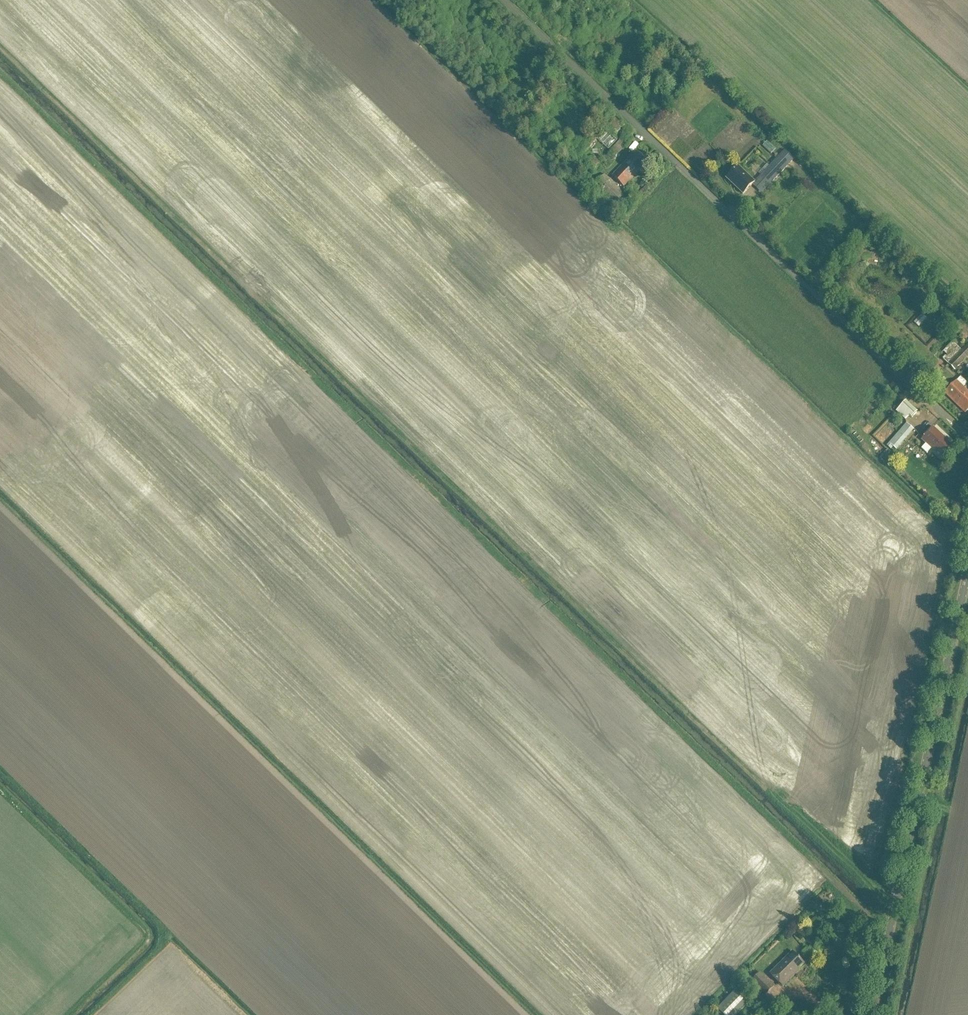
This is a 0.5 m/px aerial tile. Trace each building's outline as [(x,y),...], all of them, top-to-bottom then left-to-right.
[(624,129),(607,114),(600,122),(616,137),(624,129)] [(598,138),(610,150),(619,141),(607,129),(598,138)] [(643,163),(645,161),(636,152),(612,177),(624,188),(642,169),(641,168),(645,164),(643,163)] [(785,152),(761,176),(770,185),(794,160),(785,152)] [(593,171),(600,163),(594,158),(587,165),(593,171)] [(743,196),(754,184),(738,168),(726,180),(743,196)] [(614,210),(626,197),(605,176),(592,189),(614,210)] [(929,318),(922,312),(914,321),(921,327),(929,318)] [(967,358),(967,345),(957,357),(952,352),(943,361),(954,372),(967,358)] [(945,394),(965,414),(967,411),(967,394),(962,388),(966,384),(961,378),(956,382),(945,394)] [(918,412),(906,402),(896,412),(905,420),(909,416),(912,419),(918,412)] [(890,445),(898,451),(915,430),(907,423),(890,445)] [(941,457),(951,447),(944,441),(945,440),(933,428),(921,441),(933,452),(934,451),(941,457)] [(798,971),(804,964),(792,953),(770,975),(783,988),(799,972),(798,971)] [(765,997),(774,988),(759,974),(751,983),(765,997)] [(747,1004),(735,992),(717,1010),(722,1014),(736,1014),(747,1004)]
